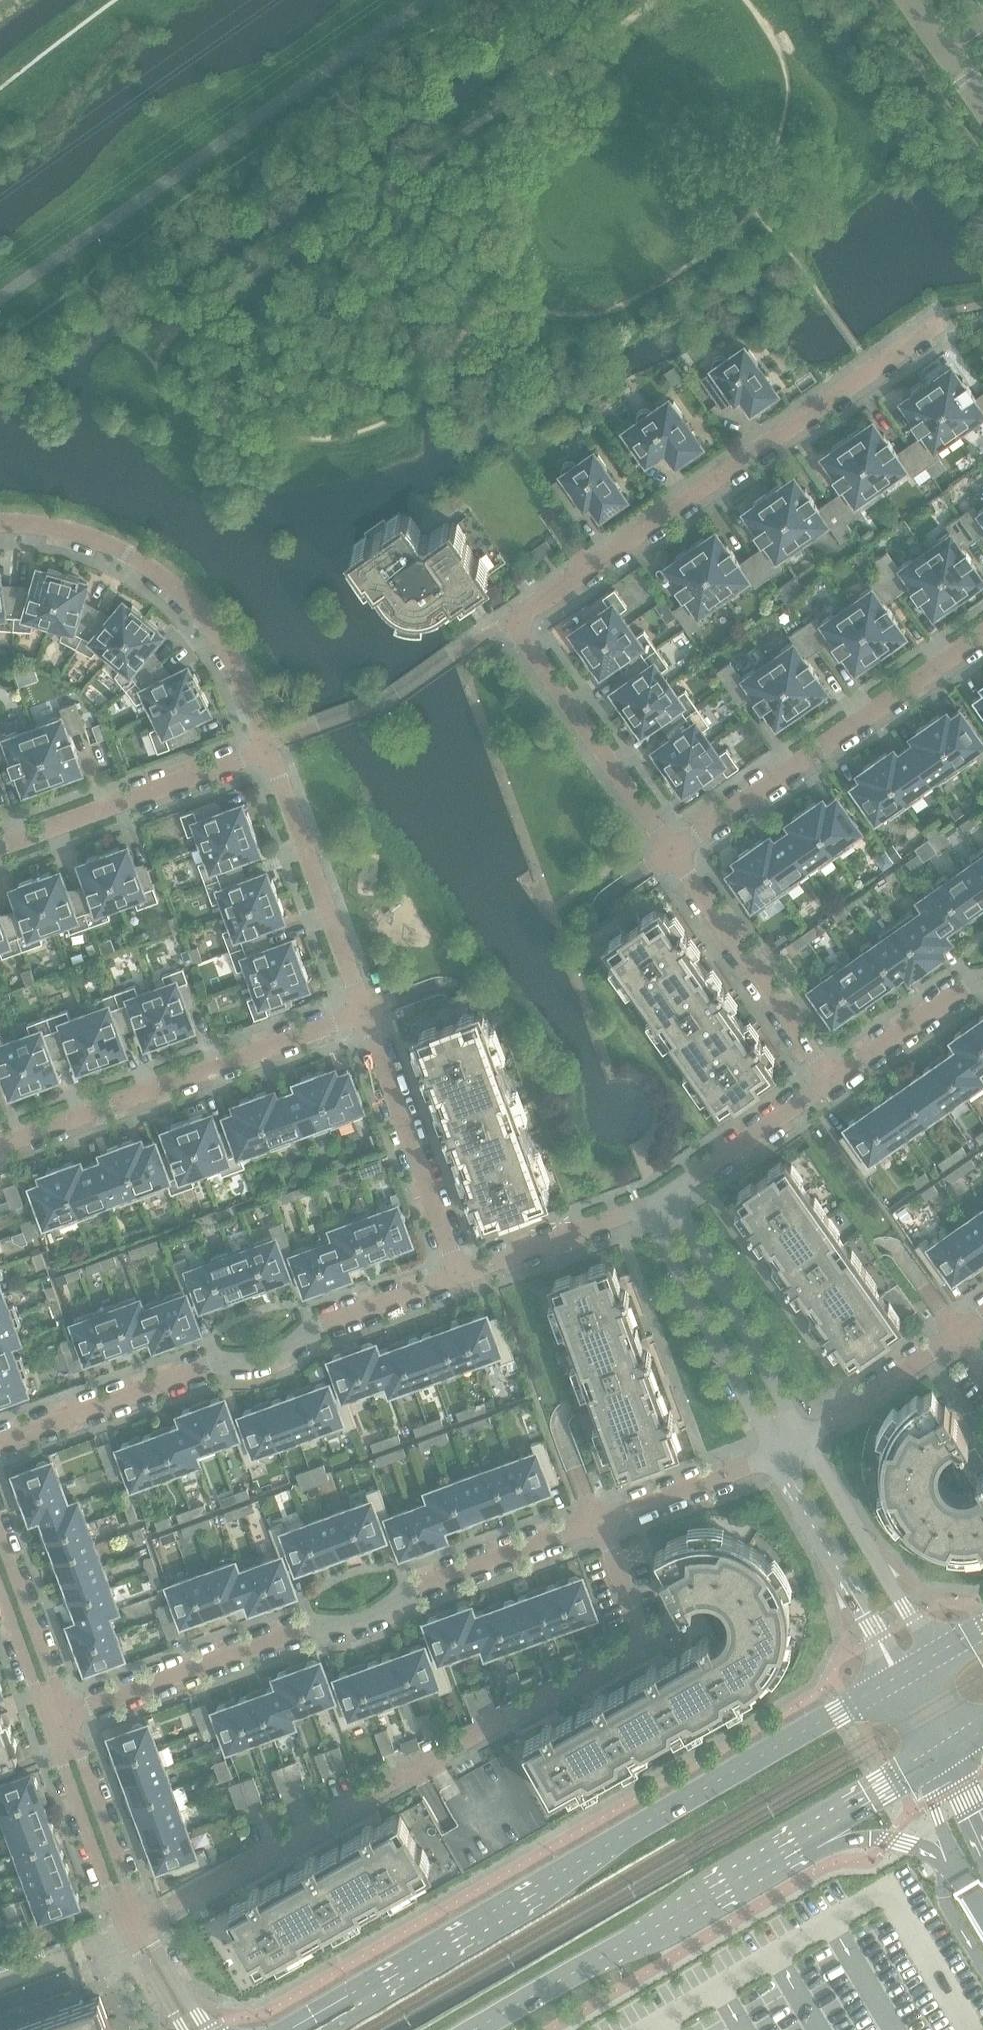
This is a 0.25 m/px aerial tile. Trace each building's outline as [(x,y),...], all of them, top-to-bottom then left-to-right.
[(745,348),(728,360),(726,358),(724,357),(721,356),(719,357),(716,358),(714,360),(713,362),(713,365),(713,367),(714,369),(701,379),(720,407),(733,398),(735,400),(741,396),(752,411),(761,405),(763,408),(776,398),(774,395),(777,393),(756,364),(759,362),(749,348),(746,350),(745,348)] [(674,386),(685,379),(676,366),(665,373),(674,386)] [(976,397),(963,378),(960,380),(952,368),(942,375),(940,372),(925,382),(959,431),(973,422),(975,425),(982,419),(982,392),(976,397)] [(946,440),(959,431),(925,382),(911,393),(913,395),(903,402),(912,414),(909,416),(922,435),(910,444),(926,467),(933,478),(946,468),(939,458),(940,458),(936,452),(948,443),(946,440)] [(638,420),(639,422),(626,432),(650,466),(668,452),(676,464),(685,457),(687,460),(701,451),(699,448),(701,446),(681,417),(683,415),(674,401),(671,403),(669,401),(653,413),(650,411),(648,410),(645,410),(643,411),(641,413),(639,415),(638,417),(638,420)] [(926,467),(910,444),(898,452),(884,433),(881,435),(873,423),(863,430),(861,427),(847,437),(881,486),(894,477),(896,480),(909,471),(913,477),(926,467)] [(867,495),(881,486),(847,437),(832,448),(834,451),(824,457),(833,469),(830,472),(843,490),(831,499),(848,522),(861,513),(857,507),(870,498),(867,495)] [(488,579),(486,576),(489,574),(552,531),(557,538),(571,528),(517,452),(416,523),(410,515),(407,517),(405,514),(402,516),(400,513),(386,523),(388,526),(370,538),(368,536),(354,545),(356,548),(353,550),(355,553),(352,555),(360,567),(363,572),(366,570),(367,570),(369,568),(376,578),(374,580),(383,594),(386,592),(389,595),(386,598),(389,601),(393,604),(397,607),(401,609),(406,610),(407,607),(419,609),(419,613),(424,613),(428,612),(433,611),(437,609),(441,607),(440,604),(443,602),(445,605),(459,595),(457,592),(462,589),(467,585),(469,588),(470,588),(472,591),(488,579)] [(563,475),(551,483),(571,511),(583,503),(585,506),(591,502),(601,517),(610,510),(612,513),(625,504),(623,501),(626,499),(605,469),(608,467),(598,454),(596,456),(594,453),(577,465),(575,463),(572,462),(570,462),(567,463),(565,465),(563,467),(562,470),(562,472),(563,475)] [(855,532),(848,522),(831,499),(819,507),(806,488),(803,490),(794,478),(784,485),(783,482),(768,493),(802,541),(816,532),(818,535),(830,526),(841,542),(855,532)] [(789,550),(802,541),(768,493),(754,503),(756,506),(746,513),(754,525),(751,527),(764,545),(752,554),(769,577),(782,568),(778,562),(791,553),(789,550)] [(978,512),(973,506),(960,516),(977,539),(982,535),(982,508),(978,512)] [(977,539),(960,516),(946,525),(951,531),(938,540),(940,543),(927,552),(961,601),(975,591),(973,588),(982,581),(975,569),(978,567),(964,548),(977,539)] [(865,546),(876,538),(871,531),(860,538),(865,546)] [(769,577),(752,554),(740,562),(727,544),(724,546),(716,534),(706,540),(704,538),(689,548),(724,596),(737,587),(739,590),(751,581),(755,587),(769,577)] [(536,561),(542,557),(553,549),(546,540),(529,552),(536,561)] [(710,606),(724,596),(689,548),(675,558),(677,561),(667,567),(675,579),(673,582),(686,600),(673,609),(675,613),(690,633),(704,623),(700,617),(712,608),(710,606)] [(961,601),(927,552),(913,562),(911,559),(899,567),(888,552),(875,561),(881,571),(898,595),(910,586),(923,605),(926,603),(934,615),(944,608),(946,611),(961,601)] [(50,624),(64,573),(49,568),(48,572),(39,569),(33,592),(17,591),(14,630),(32,631),(35,620),(50,624)] [(886,603),(898,595),(881,571),(868,580),(872,586),(859,595),(862,598),(848,607),(882,656),(897,646),(894,643),(904,636),(896,624),(899,622),(886,603)] [(77,647),(95,613),(81,606),(87,583),(79,581),(80,577),(64,573),(50,624),(64,628),(61,639),(77,647)] [(17,591),(1,590),(0,583),(0,629),(14,630),(17,591)] [(796,595),(787,583),(779,588),(788,601),(796,595)] [(584,655),(627,625),(619,613),(628,607),(615,588),(585,610),(592,619),(572,633),(577,640),(574,642),(584,655)] [(666,599),(657,606),(666,619),(675,613),(673,609),(666,599)] [(111,657),(146,616),(133,605),(131,608),(124,603),(109,621),(95,613),(77,647),(93,656),(100,647),(111,657)] [(868,666),(882,656),(848,607),(835,617),(833,614),(820,623),(816,617),(803,626),(819,650),(831,641),(844,660),(847,658),(856,670),(866,663),(868,666)] [(126,689),(157,665),(147,653),(162,635),(156,629),(158,626),(146,616),(111,657),(122,666),(115,675),(126,689)] [(627,669),(657,648),(645,630),(636,637),(627,625),(584,655),(593,669),(596,667),(601,674),(620,660),(627,669)] [(807,658),(819,650),(803,626),(789,635),(793,641),(781,650),(783,653),(770,662),(804,711),(818,701),(816,698),(826,691),(817,679),(820,677),(807,658)] [(625,714),(669,684),(660,672),(669,666),(657,648),(627,669),(633,678),(614,692),(618,699),(615,701),(625,714)] [(35,668),(38,658),(28,655),(25,666),(35,668)] [(731,662),(729,663),(723,655),(711,663),(740,705),(753,696),(766,715),(769,713),(777,725),(787,718),(789,721),(804,711),(770,662),(756,672),(754,669),(742,678),(731,662)] [(154,711),(202,688),(195,673),(192,675),(188,667),(167,678),(157,665),(126,689),(137,703),(148,698),(154,711)] [(668,728),(698,707),(686,689),(677,696),(669,684),(625,714),(634,728),(637,726),(642,733),(662,719),(668,728)] [(202,688),(154,711),(161,725),(150,730),(158,752),(194,739),(189,722),(210,712),(206,705),(209,703),(202,688)] [(34,729),(54,785),(71,779),(70,775),(81,771),(76,757),(79,756),(71,734),(86,729),(76,702),(60,708),(62,715),(48,720),(49,723),(34,729)] [(666,773),(710,743),(702,731),(710,725),(698,707),(668,728),(674,737),(655,751),(660,758),(657,760),(666,773)] [(961,769),(978,757),(973,751),(982,745),(982,743),(959,709),(949,717),(947,714),(941,718),(939,715),(928,723),(961,769)] [(944,781),(961,769),(928,723),(916,731),(919,734),(913,738),(915,740),(905,747),(930,782),(940,775),(944,781)] [(107,739),(102,725),(93,728),(98,742),(107,739)] [(54,785),(34,729),(19,734),(17,731),(3,736),(1,729),(0,730),(0,760),(9,757),(17,779),(20,777),(25,791),(37,787),(38,791),(54,785)] [(703,778),(710,788),(740,767),(727,748),(718,755),(710,743),(666,773),(676,787),(679,785),(683,792),(703,778)] [(921,789),(930,782),(905,747),(896,754),(894,751),(888,755),(886,752),(875,760),(908,807),(925,795),(921,789)] [(891,819),(908,807),(875,760),(864,768),(866,771),(860,775),(862,778),(852,785),(877,820),(887,813),(891,819)] [(804,809),(836,856),(853,844),(849,838),(860,831),(835,796),(825,803),(823,800),(817,805),(815,801),(804,809)] [(204,845),(254,827),(248,812),(245,813),(242,805),(220,813),(216,802),(181,814),(189,835),(199,832),(204,845)] [(960,805),(952,811),(957,819),(966,813),(960,805)] [(820,868),(836,856),(804,809),(793,817),(795,820),(789,824),(791,827),(781,834),(806,869),(815,862),(820,868)] [(977,823),(972,816),(960,825),(965,832),(977,823)] [(930,838),(936,834),(942,830),(937,822),(924,831),(930,838)] [(206,883),(241,870),(237,860),(259,852),(256,844),(259,843),(254,827),(204,845),(209,859),(199,863),(206,883)] [(936,834),(944,846),(951,841),(943,829),(942,830),(936,834)] [(796,876),(806,869),(781,834),(772,841),(770,838),(764,842),(762,839),(751,847),(784,893),(800,881),(796,876)] [(937,851),(944,846),(936,834),(930,838),(929,839),(937,851)] [(894,845),(886,850),(894,861),(901,855),(894,845)] [(103,853),(121,903),(135,898),(138,908),(160,901),(147,866),(136,870),(128,848),(120,850),(118,847),(103,853)] [(767,905),(784,893),(751,847),(740,854),(742,857),(736,861),(738,864),(728,871),(740,889),(737,892),(747,905),(750,903),(752,906),(762,899),(767,905)] [(978,851),(970,857),(974,863),(962,871),(982,902),(982,858),(978,851)] [(108,908),(121,903),(103,853),(87,858),(89,862),(81,865),(89,887),(78,891),(91,925),(111,918),(108,908)] [(919,853),(906,862),(911,869),(924,861),(919,853)] [(883,868),(893,861),(888,854),(879,861),(883,868)] [(228,913),(278,895),(273,879),(269,881),(267,873),(244,881),(241,870),(206,883),(213,903),(223,899),(228,913)] [(962,871),(950,880),(946,874),(937,880),(964,918),(972,912),(977,913),(982,909),(982,908),(982,902),(962,871)] [(91,925),(78,891),(68,894),(60,872),(52,875),(51,872),(35,877),(54,928),(67,923),(71,933),(91,925)] [(40,933),(54,928),(35,877),(20,883),(21,886),(13,889),(21,911),(11,915),(23,950),(44,943),(40,933)] [(955,924),(964,918),(937,880),(928,886),(932,892),(920,900),(951,944),(952,944),(946,935),(954,929),(955,924)] [(231,951),(265,938),(261,927),(284,919),(281,911),(284,910),(278,895),(228,913),(233,927),(223,930),(231,951)] [(854,899),(846,904),(852,912),(860,907),(854,899)] [(942,951),(951,944),(920,900),(920,901),(926,910),(917,916),(913,910),(896,922),(929,969),(940,961),(938,958),(944,954),(942,951)] [(850,912),(845,905),(833,913),(838,921),(850,912)] [(812,907),(803,914),(809,922),(818,915),(812,907)] [(646,1001),(701,963),(691,948),(688,950),(683,943),(689,939),(682,929),(676,933),(671,926),(674,924),(665,911),(662,914),(660,911),(657,913),(655,910),(642,919),(644,922),(625,935),(623,932),(610,942),(612,945),(609,947),(611,950),(608,952),(619,967),(622,965),(634,983),(631,985),(642,1001),(645,999),(646,1001)] [(11,915),(0,919),(0,918),(0,949),(3,957),(23,950),(11,915)] [(178,919),(182,930),(192,926),(188,915),(178,919)] [(182,930),(177,916),(169,919),(174,933),(182,930)] [(917,977),(929,969),(896,922),(879,934),(883,940),(874,946),(870,940),(869,941),(898,981),(908,975),(910,978),(915,974),(917,977)] [(804,934),(809,941),(821,933),(816,926),(804,934)] [(797,949),(809,941),(804,934),(792,942),(797,949)] [(111,938),(99,942),(104,954),(116,950),(111,938)] [(248,967),(253,981),(303,962),(297,947),(294,948),(291,940),(269,948),(265,938),(231,951),(238,971),(248,967)] [(897,982),(898,981),(869,941),(861,947),(865,952),(853,961),(875,993),(876,993),(881,993),(887,989),(888,984),(895,979),(897,982)] [(86,945),(89,955),(99,951),(95,942),(86,945)] [(189,950),(193,961),(194,964),(203,961),(198,947),(189,950)] [(193,961),(189,950),(189,949),(180,951),(185,964),(193,961)] [(113,956),(106,959),(108,966),(116,963),(113,956)] [(875,993),(853,961),(841,969),(837,963),(828,969),(855,1007),(863,1002),(868,1002),(874,998),(875,993)] [(309,978),(303,962),(253,981),(258,994),(248,998),(255,1019),(290,1006),(286,995),(308,987),(305,979),(309,978)] [(684,1054),(738,1016),(728,1001),(725,1003),(720,996),(726,992),(719,982),(713,986),(708,979),(711,977),(701,963),(646,1001),(648,1003),(645,1005),(656,1020),(659,1018),(671,1036),(668,1038),(679,1054),(682,1052),(684,1054)] [(153,990),(171,1040),(187,1034),(185,1031),(193,1028),(185,1006),(196,1002),(184,967),(163,975),(166,985),(153,990)] [(27,985),(35,982),(30,969),(22,971),(27,985)] [(846,1013),(855,1007),(828,969),(820,975),(824,981),(811,990),(813,993),(812,998),(816,1004),(821,1005),(833,1022),(834,1022),(839,1022),(846,1018),(846,1013)] [(425,980),(431,995),(437,993),(445,995),(449,998),(450,1002),(409,1017),(486,1226),(564,1198),(487,988),(467,996),(466,992),(462,985),(457,981),(452,978),(445,976),(438,976),(432,977),(425,980)] [(171,1040),(153,990),(139,995),(136,984),(115,992),(128,1027),(138,1023),(147,1045),(154,1042),(156,1045),(171,1040)] [(118,1030),(128,1027),(115,992),(95,999),(99,1009),(85,1014),(104,1064),(119,1059),(118,1055),(126,1053),(118,1030)] [(5,1003),(12,1000),(9,993),(2,995),(5,1003)] [(215,995),(207,998),(212,1011),(220,1008),(215,995)] [(104,1064),(85,1014),(72,1019),(68,1009),(48,1016),(60,1051),(71,1047),(79,1070),(87,1067),(88,1070),(104,1064)] [(979,1018),(979,1023),(972,1028),(982,1044),(982,1015),(979,1018)] [(50,1055),(60,1051),(48,1016),(27,1024),(31,1034),(18,1039),(36,1089),(51,1083),(50,1080),(58,1077),(50,1055)] [(738,1016),(684,1054),(685,1056),(682,1058),(693,1074),(696,1071),(708,1089),(706,1091),(716,1107),(719,1105),(721,1108),(724,1106),(726,1109),(740,1099),(738,1096),(757,1083),(759,1086),(772,1077),(770,1074),(773,1072),(771,1069),(774,1067),(766,1054),(763,1057),(758,1049),(764,1045),(756,1035),(750,1039),(745,1032),(748,1030),(738,1016)] [(982,1067),(982,1044),(972,1028),(966,1031),(961,1030),(955,1034),(955,1039),(954,1040),(958,1046),(977,1072),(982,1067)] [(18,1039),(4,1044),(0,1034),(0,1073),(3,1072),(11,1094),(19,1091),(20,1095),(36,1089),(18,1039)] [(982,1081),(977,1072),(958,1046),(948,1053),(947,1058),(939,1064),(963,1095),(982,1081)] [(945,1107),(963,1095),(939,1064),(935,1066),(930,1065),(924,1069),(923,1074),(922,1075),(945,1107)] [(314,1073),(334,1127),(353,1120),(351,1113),(363,1109),(361,1105),(365,1104),(359,1088),(355,1089),(348,1069),(336,1073),(335,1069),(329,1072),(327,1068),(314,1073)] [(314,1134),(334,1127),(314,1073),(301,1078),(303,1081),(296,1084),(297,1087),(286,1091),(301,1131),(312,1127),(314,1134)] [(945,1107),(922,1075),(917,1075),(911,1079),(910,1084),(903,1089),(926,1121),(945,1107)] [(908,1133),(926,1121),(903,1089),(898,1092),(893,1091),(887,1096),(886,1101),(885,1101),(908,1133)] [(301,1131),(286,1091),(275,1095),(274,1092),(268,1094),(266,1091),(253,1095),(273,1149),(293,1142),(290,1135),(301,1131)] [(253,1156),(273,1149),(253,1095),(240,1100),(242,1103),(235,1106),(236,1109),(225,1113),(245,1167),(246,1166),(241,1153),(251,1149),(253,1156)] [(908,1133),(885,1101),(885,1102),(880,1101),(874,1105),(873,1110),(867,1114),(889,1146),(908,1133)] [(222,1175),(245,1167),(225,1113),(225,1114),(232,1132),(220,1137),(212,1114),(204,1117),(202,1114),(187,1120),(205,1170),(219,1165),(222,1175)] [(871,1159),(889,1146),(867,1114),(861,1118),(856,1118),(850,1122),(849,1127),(848,1128),(850,1130),(840,1138),(865,1174),(876,1167),(871,1159)] [(192,1175),(205,1170),(187,1120),(171,1125),(173,1129),(165,1131),(173,1154),(161,1158),(154,1139),(153,1139),(173,1193),(195,1185),(192,1175)] [(982,1142),(982,1131),(975,1136),(980,1144),(982,1142)] [(379,1132),(371,1135),(375,1147),(384,1144),(379,1132)] [(173,1193),(153,1139),(142,1143),(141,1140),(134,1142),(133,1139),(120,1144),(140,1198),(159,1190),(157,1184),(167,1180),(172,1193),(173,1193)] [(120,1205),(140,1198),(120,1144),(107,1148),(109,1152),(102,1154),(103,1158),(92,1162),(107,1202),(118,1198),(120,1205)] [(950,1154),(955,1162),(967,1153),(962,1146),(950,1154)] [(353,1147),(343,1151),(348,1163),(357,1160),(353,1147)] [(943,1170),(955,1162),(950,1154),(938,1163),(943,1170)] [(330,1161),(333,1169),(347,1164),(344,1156),(330,1161)] [(385,1171),(381,1158),(359,1166),(363,1178),(385,1171)] [(958,1167),(963,1174),(975,1165),(970,1158),(958,1167)] [(107,1202),(92,1162),(81,1166),(80,1162),(74,1165),(72,1161),(59,1166),(79,1220),(98,1213),(96,1206),(107,1202)] [(773,1253),(827,1215),(815,1197),(812,1199),(799,1182),(802,1180),(791,1164),(788,1166),(786,1163),(783,1165),(781,1162),(768,1172),(770,1175),(754,1186),(752,1183),(739,1192),(741,1195),(738,1197),(740,1200),(737,1202),(745,1214),(748,1212),(753,1220),(747,1224),(755,1234),(761,1230),(766,1237),(763,1239),(773,1253)] [(60,1227),(79,1220),(59,1166),(46,1171),(48,1174),(41,1176),(42,1180),(31,1184),(38,1205),(35,1206),(40,1222),(44,1220),(45,1224),(57,1220),(60,1227)] [(951,1182),(963,1174),(958,1167),(946,1175),(951,1182)] [(316,1175),(313,1169),(304,1172),(307,1178),(316,1175)] [(337,1174),(340,1182),(354,1177),(351,1169),(337,1174)] [(912,1180),(917,1188),(930,1179),(924,1172),(912,1180)] [(327,1187),(340,1182),(337,1174),(324,1179),(327,1187)] [(4,1187),(12,1209),(24,1204),(16,1182),(4,1187)] [(938,1191),(933,1184),(921,1193),(926,1200),(938,1191)] [(294,1190),(297,1198),(311,1193),(308,1185),(294,1190)] [(284,1203),(297,1198),(294,1190),(281,1195),(284,1203)] [(271,1201),(263,1204),(266,1213),(274,1210),(271,1201)] [(374,1210),(389,1250),(396,1248),(401,1250),(408,1247),(410,1243),(411,1242),(404,1222),(406,1217),(403,1210),(399,1208),(398,1205),(395,1206),(394,1203),(374,1210)] [(217,1212),(220,1220),(234,1215),(231,1207),(217,1212)] [(904,1221),(912,1215),(906,1207),(898,1213),(904,1221)] [(388,1250),(389,1250),(374,1210),(353,1218),(368,1258),(375,1255),(379,1258),(386,1255),(388,1250)] [(969,1220),(982,1239),(982,1210),(969,1220)] [(206,1225),(220,1220),(217,1212),(203,1217),(206,1225)] [(810,1306),(864,1268),(852,1250),(849,1252),(837,1235),(840,1233),(827,1215),(773,1253),(783,1267),(785,1265),(787,1267),(791,1273),(784,1277),(792,1287),(798,1283),(803,1290),(800,1292),(810,1306)] [(24,1231),(38,1226),(35,1218),(21,1223),(24,1231)] [(360,1261),(368,1258),(353,1218),(334,1225),(335,1228),(333,1229),(350,1276),(351,1276),(348,1269),(358,1265),(360,1261)] [(969,1220),(950,1233),(973,1265),(979,1261),(982,1262),(982,1239),(969,1220)] [(306,1292),(307,1292),(282,1222),(270,1226),(273,1236),(252,1243),(267,1283),(274,1281),(279,1283),(286,1280),(288,1276),(289,1275),(287,1268),(296,1265),(306,1292)] [(328,1284),(314,1244),(293,1251),(282,1222),(307,1292),(307,1291),(312,1293),(319,1291),(321,1286),(328,1284)] [(38,1226),(24,1231),(27,1239),(41,1234),(38,1226)] [(349,1276),(350,1276),(333,1229),(332,1229),(334,1236),(314,1244),(328,1284),(336,1281),(340,1283),(347,1281),(349,1276)] [(967,1270),(973,1265),(950,1233),(932,1246),(927,1239),(916,1247),(941,1283),(952,1276),(954,1279),(955,1278),(960,1279),(966,1275),(967,1270)] [(143,1245),(146,1253),(160,1248),(157,1240),(143,1245)] [(260,1286),(267,1283),(252,1243),(231,1251),(245,1291),(246,1291),(251,1293),(257,1290),(260,1286)] [(133,1258),(146,1253),(143,1245),(130,1250),(133,1258)] [(245,1291),(231,1251),(210,1259),(224,1299),(231,1296),(236,1298),(243,1296),(245,1291)] [(38,1269),(46,1266),(41,1252),(33,1255),(38,1269)] [(100,1260),(103,1269),(117,1264),(114,1255),(100,1260)] [(224,1299),(210,1259),(189,1266),(185,1257),(173,1261),(199,1331),(190,1304),(199,1300),(202,1307),(203,1306),(208,1309),(215,1306),(217,1301),(224,1299)] [(57,1258),(50,1260),(54,1271),(61,1268),(57,1258)] [(90,1273),(103,1269),(100,1260),(87,1265),(90,1273)] [(198,1331),(199,1331),(173,1261),(173,1262),(183,1291),(163,1299),(177,1339),(185,1336),(189,1338),(196,1336),(198,1331)] [(635,1322),(627,1300),(630,1299),(626,1287),(622,1288),(614,1266),(611,1267),(609,1264),(606,1265),(605,1262),(589,1268),(590,1271),(572,1278),(571,1274),(556,1280),(557,1283),(553,1285),(555,1288),(551,1289),(558,1307),(561,1306),(569,1326),(565,1328),(572,1345),(575,1344),(576,1346),(632,1326),(631,1324),(635,1322)] [(58,1285),(68,1281),(82,1276),(79,1268),(55,1277),(58,1285)] [(864,1268),(810,1306),(820,1320),(823,1318),(828,1326),(822,1330),(829,1340),(835,1336),(840,1343),(837,1345),(845,1357),(849,1355),(851,1358),(854,1356),(856,1359),(869,1350),(867,1347),(883,1336),(885,1339),(898,1329),(896,1326),(899,1324),(897,1321),(900,1319),(889,1303),(886,1305),(874,1288),(877,1285),(864,1268)] [(50,1302),(59,1299),(54,1285),(45,1288),(50,1302)] [(18,1314),(14,1304),(7,1307),(2,1293),(0,1294),(0,1320),(18,1314)] [(156,1347),(139,1300),(137,1300),(136,1297),(116,1304),(130,1344),(138,1342),(143,1344),(153,1340),(155,1347),(156,1347)] [(59,1299),(50,1302),(55,1316),(63,1313),(59,1299)] [(170,1341),(177,1339),(163,1299),(142,1306),(140,1299),(139,1300),(156,1347),(156,1346),(161,1349),(168,1346),(170,1341)] [(123,1347),(130,1344),(116,1304),(95,1312),(109,1352),(110,1352),(114,1354),(121,1351),(123,1347)] [(102,1355),(109,1352),(95,1312),(75,1319),(77,1322),(74,1323),(87,1360),(89,1360),(93,1362),(100,1359),(102,1355)] [(19,1340),(14,1326),(21,1324),(18,1314),(0,1320),(0,1347),(19,1340)] [(467,1322),(479,1360),(498,1353),(502,1362),(514,1358),(499,1315),(488,1319),(486,1315),(485,1316),(480,1314),(474,1316),(471,1321),(467,1322)] [(479,1360),(467,1322),(464,1324),(459,1322),(452,1324),(450,1329),(443,1331),(457,1368),(479,1360)] [(599,1407),(655,1387),(654,1384),(657,1383),(649,1361),(652,1360),(648,1348),(645,1349),(636,1327),(633,1328),(632,1326),(576,1346),(577,1349),(574,1350),(580,1368),(584,1367),(591,1387),(588,1388),(594,1406),(598,1405),(599,1407)] [(434,1376),(457,1368),(443,1331),(435,1334),(431,1332),(424,1334),(422,1339),(421,1339),(434,1376)] [(63,1351),(76,1347),(72,1337),(60,1342),(63,1351)] [(434,1376),(421,1339),(416,1337),(409,1340),(407,1344),(400,1347),(413,1384),(434,1376)] [(25,1365),(21,1355),(14,1358),(10,1345),(20,1341),(19,1340),(0,1347),(0,1374),(25,1365)] [(390,1381),(378,1351),(375,1344),(374,1345),(370,1343),(363,1345),(361,1350),(353,1352),(367,1389),(387,1382),(390,1381)] [(71,1373),(84,1368),(76,1347),(63,1351),(71,1373)] [(391,1392),(413,1384),(400,1347),(393,1349),(388,1347),(378,1351),(390,1381),(387,1382),(391,1392)] [(346,1397),(367,1389),(353,1352),(346,1355),(341,1353),(335,1355),(332,1360),(331,1360),(340,1384),(341,1383),(346,1397)] [(0,1374),(0,1402),(10,1398),(15,1400),(22,1398),(24,1393),(27,1392),(21,1377),(28,1375),(25,1365),(0,1374)] [(341,1383),(340,1384),(330,1388),(329,1384),(327,1385),(323,1383),(316,1385),(314,1390),(306,1392),(320,1429),(341,1422),(344,1431),(357,1426),(346,1397),(341,1383)] [(655,1387),(599,1407),(599,1410),(596,1411),(603,1429),(606,1428),(614,1448),(610,1449),(617,1467),(620,1466),(621,1469),(625,1468),(626,1471),(641,1466),(640,1462),(658,1456),(660,1459),(675,1453),(674,1450),(677,1449),(676,1445),(679,1444),(671,1422),(675,1421),(670,1409),(667,1410),(659,1388),(655,1389),(655,1387)] [(892,1508),(979,1456),(973,1447),(963,1453),(960,1447),(970,1441),(953,1413),(952,1414),(946,1404),(943,1406),(933,1390),(921,1397),(919,1394),(914,1397),(911,1400),(907,1403),(903,1406),(900,1410),(896,1415),(899,1417),(894,1425),(891,1423),(890,1425),(893,1427),(889,1435),(886,1434),(883,1442),(881,1450),(880,1458),(880,1466),(881,1475),(882,1483),(884,1491),(887,1499),(890,1497),(895,1505),(892,1507),(892,1508)] [(299,1437),(320,1429),(306,1392),(299,1395),(295,1393),(288,1395),(286,1400),(285,1400),(299,1437)] [(231,1423),(233,1423),(224,1399),(223,1400),(218,1397),(212,1400),(210,1405),(201,1407),(216,1444),(236,1437),(231,1423)] [(299,1437),(285,1400),(280,1398),(273,1401),(271,1405),(264,1408),(278,1444),(299,1437)] [(470,1407),(473,1415),(487,1410),(484,1402),(470,1407)] [(195,1452),(216,1444),(201,1407),(195,1410),(190,1408),(184,1410),(181,1415),(180,1415),(182,1422),(184,1422),(195,1452)] [(459,1420),(473,1415),(470,1407),(456,1412),(459,1420)] [(257,1452),(278,1444),(264,1408),(256,1411),(252,1408),(245,1411),(243,1415),(242,1416),(243,1419),(233,1423),(231,1423),(236,1437),(247,1466),(260,1462),(257,1452)] [(475,1421),(478,1429),(492,1424),(489,1416),(475,1421)] [(427,1422),(430,1430),(444,1426),(441,1417),(427,1422)] [(464,1434),(478,1429),(475,1421),(461,1426),(464,1434)] [(199,1462),(195,1452),(184,1422),(182,1422),(172,1426),(170,1430),(162,1433),(176,1470),(199,1462)] [(416,1436),(430,1430),(427,1422),(413,1427),(416,1436)] [(432,1436),(436,1445),(449,1440),(446,1431),(432,1436)] [(155,1478),(176,1470),(162,1433),(152,1437),(147,1435),(140,1437),(139,1440),(155,1478)] [(386,1438),(388,1445),(401,1441),(398,1433),(386,1438)] [(421,1450),(436,1445),(432,1436),(418,1441),(421,1450)] [(373,1451),(388,1445),(386,1438),(370,1443),(373,1451)] [(514,1460),(527,1497),(535,1494),(539,1496),(546,1494),(548,1489),(550,1489),(549,1486),(560,1482),(544,1439),(531,1443),(535,1453),(514,1460)] [(133,1486),(155,1478),(139,1440),(138,1442),(134,1443),(130,1441),(123,1444),(121,1448),(119,1449),(133,1486)] [(105,1465),(117,1460),(110,1441),(98,1445),(105,1465)] [(390,1451),(393,1460),(406,1455),(403,1447),(390,1451)] [(378,1466),(393,1460),(390,1451),(375,1457),(378,1466)] [(977,1476),(974,1470),(982,1465),(982,1463),(979,1456),(892,1508),(893,1509),(896,1507),(901,1515),(898,1517),(904,1523),(910,1529),(917,1534),(924,1539),(932,1542),(936,1544),(941,1545),(946,1546),(951,1547),(955,1548),(956,1544),(964,1545),(965,1549),(967,1549),(967,1545),(976,1544),(977,1548),(982,1546),(982,1473),(977,1476)] [(117,1460),(105,1465),(109,1476),(122,1472),(117,1460)] [(525,1502),(527,1497),(514,1460),(493,1468),(507,1504),(513,1502),(518,1504),(525,1502)] [(23,1496),(60,1482),(52,1462),(49,1463),(45,1461),(38,1463),(36,1468),(15,1475),(16,1476),(14,1481),(16,1488),(21,1490),(23,1496)] [(310,1469),(313,1477),(326,1472),(323,1464),(310,1469)] [(499,1507),(507,1504),(493,1468),(472,1475),(485,1512),(490,1515),(497,1512),(499,1507)] [(298,1482),(313,1477),(310,1469),(295,1474),(298,1482)] [(313,1477),(315,1485),(329,1480),(326,1472),(313,1477)] [(484,1513),(485,1512),(472,1475),(449,1484),(462,1521),(470,1518),(475,1520),(482,1517),(484,1513)] [(315,1485),(313,1477),(298,1482),(301,1490),(315,1485)] [(38,1517),(68,1504),(60,1482),(23,1496),(26,1504),(24,1509),(27,1516),(31,1518),(32,1519),(38,1517)] [(456,1523),(462,1521),(449,1484),(428,1492),(431,1502),(444,1531),(454,1528),(456,1523)] [(395,1530),(390,1517),(379,1487),(366,1492),(370,1501),(348,1509),(362,1546),(370,1543),(374,1545),(381,1543),(381,1539),(385,1538),(383,1534),(393,1531),(395,1530)] [(232,1494),(235,1502),(250,1497),(247,1488),(232,1494)] [(125,1509),(133,1506),(128,1492),(120,1495),(125,1509)] [(222,1507),(235,1502),(232,1494),(219,1498),(222,1507)] [(49,1536),(86,1523),(78,1501),(68,1504),(38,1517),(42,1527),(47,1529),(49,1536)] [(237,1508),(240,1516),(255,1510),(252,1502),(237,1508)] [(446,1538),(444,1531),(431,1502),(411,1509),(424,1546),(431,1544),(436,1546),(443,1543),(445,1539),(446,1538)] [(191,1509),(194,1517),(207,1512),(204,1504),(191,1509)] [(133,1506),(125,1509),(130,1522),(138,1519),(133,1506)] [(227,1520),(240,1516),(237,1508),(224,1512),(227,1520)] [(179,1522),(194,1517),(191,1509),(176,1514),(179,1522)] [(355,1548),(362,1546),(348,1509),(327,1517),(340,1554),(341,1553),(346,1555),(353,1553),(355,1548)] [(417,1549),(424,1546),(411,1509),(390,1517),(395,1530),(393,1531),(402,1554),(403,1554),(408,1556),(414,1553),(417,1549)] [(154,1522),(157,1530),(172,1525),(169,1517),(154,1522)] [(338,1558),(340,1554),(327,1517),(305,1525),(318,1562),(327,1559),(331,1561),(338,1558)] [(195,1523),(198,1531),(212,1526),(209,1518),(195,1523)] [(57,1557),(94,1544),(86,1523),(49,1536),(52,1544),(50,1548),(52,1555),(57,1557)] [(184,1536),(198,1531),(195,1523),(181,1528),(184,1536)] [(318,1562),(305,1525),(286,1532),(282,1523),(269,1527),(280,1557),(282,1556),(286,1569),(296,1566),(297,1569),(299,1569),(303,1571),(310,1568),(312,1564),(318,1562)] [(138,1544),(146,1541),(141,1527),(133,1530),(138,1544)] [(177,1539),(174,1531),(160,1536),(163,1544),(177,1539)] [(691,1625),(775,1577),(770,1568),(773,1566),(767,1560),(762,1554),(755,1549),(748,1544),(741,1540),(733,1537),(725,1535),(717,1533),(717,1537),(696,1537),(696,1533),(690,1534),(685,1535),(680,1536),(676,1538),(671,1540),(667,1542),(668,1545),(656,1552),(666,1569),(663,1571),(668,1580),(666,1581),(682,1610),(693,1604),(696,1610),(686,1616),(691,1625)] [(65,1579),(102,1566),(94,1544),(57,1557),(60,1565),(58,1570),(60,1576),(65,1579)] [(148,1572),(157,1569),(152,1556),(143,1559),(148,1572)] [(295,1593),(286,1569),(282,1556),(280,1557),(260,1564),(273,1601),(280,1598),(285,1601),(292,1598),(294,1594),(295,1593)] [(250,1602),(239,1572),(235,1562),(213,1570),(226,1607),(234,1604),(238,1606),(248,1603),(250,1602)] [(266,1604),(273,1601),(260,1564),(239,1572),(250,1602),(248,1603),(251,1609),(252,1609),(257,1611),(264,1608),(266,1604)] [(72,1600),(109,1586),(102,1566),(65,1579),(65,1580),(63,1584),(65,1591),(70,1593),(72,1600)] [(157,1569),(148,1572),(153,1587),(162,1583),(157,1569)] [(219,1609),(226,1607),(213,1570),(192,1577),(205,1614),(210,1616),(217,1614),(219,1609)] [(561,1585),(574,1622),(596,1614),(582,1577),(581,1578),(576,1576),(569,1578),(567,1583),(561,1585)] [(197,1617),(205,1614),(192,1577),(169,1586),(183,1623),(184,1622),(189,1624),(195,1622),(197,1617)] [(747,1689),(749,1688),(754,1685),(759,1681),(763,1677),(768,1673),(772,1668),(768,1666),(779,1648),(783,1650),(785,1642),(788,1634),(789,1626),(789,1617),(789,1609),(788,1601),(786,1593),(783,1585),(780,1587),(775,1577),(691,1625),(696,1634),(706,1628),(709,1634),(699,1639),(701,1643),(682,1653),(684,1656),(682,1657),(715,1716),(731,1706),(728,1702),(738,1696),(736,1691),(745,1686),(747,1689)] [(574,1622),(561,1585),(559,1586),(555,1584),(548,1586),(546,1591),(538,1594),(552,1630),(574,1622)] [(77,1622),(107,1613),(118,1609),(109,1586),(72,1600),(75,1608),(73,1612),(77,1622)] [(530,1638),(552,1630),(538,1594),(531,1596),(527,1594),(520,1597),(517,1601),(530,1638)] [(530,1638),(517,1601),(512,1599),(505,1602),(503,1607),(495,1609),(509,1646),(530,1638)] [(160,1617),(172,1612),(169,1604),(157,1608),(160,1617)] [(472,1614),(474,1613),(471,1607),(470,1607),(465,1605),(458,1607),(456,1612),(446,1616),(460,1652),(483,1644),(472,1614)] [(487,1654),(509,1646),(495,1609),(488,1612),(484,1610),(474,1613),(472,1614),(483,1644),(487,1654)] [(160,1617),(168,1639),(180,1635),(172,1612),(160,1617)] [(78,1647),(115,1634),(107,1613),(77,1622),(70,1625),(71,1626),(68,1631),(71,1638),(76,1640),(78,1647)] [(460,1652),(446,1616),(441,1617),(436,1615),(430,1618),(428,1622),(427,1623),(435,1646),(437,1646),(442,1659),(460,1652)] [(115,1634),(78,1647),(81,1655),(79,1659),(81,1666),(86,1668),(86,1669),(106,1662),(111,1664),(118,1662),(120,1657),(123,1656),(115,1634)] [(610,1642),(607,1634),(593,1639),(596,1647),(610,1642)] [(437,1646),(435,1646),(426,1650),(424,1647),(423,1647),(418,1645),(412,1647),(410,1652),(401,1655),(415,1692),(436,1684),(440,1693),(453,1689),(442,1659),(437,1646)] [(561,1656),(564,1664),(578,1660),(575,1651),(561,1656)] [(394,1699),(415,1692),(401,1655),(395,1657),(390,1655),(383,1658),(381,1662),(380,1663),(394,1699)] [(715,1716),(682,1657),(680,1659),(678,1655),(659,1666),(658,1663),(647,1669),(648,1672),(630,1682),(632,1686),(629,1687),(659,1739),(675,1730),(674,1726),(683,1721),(685,1726),(695,1720),(698,1725),(715,1716)] [(550,1670),(564,1664),(561,1656),(547,1661),(550,1670)] [(327,1686),(329,1685),(320,1661),(319,1662),(314,1660),(307,1662),(305,1667),(300,1669),(315,1705),(332,1699),(327,1686)] [(394,1699),(380,1663),(376,1660),(369,1663),(367,1668),(359,1670),(373,1707),(394,1699)] [(291,1714),(315,1705),(300,1669),(291,1672),(286,1670),(279,1673),(277,1677),(276,1678),(278,1684),(280,1684),(291,1714)] [(352,1715),(373,1707),(359,1670),(352,1673),(347,1671),(341,1673),(339,1678),(337,1678),(338,1681),(329,1685),(327,1686),(332,1699),(343,1729),(355,1724),(352,1715)] [(521,1679),(524,1688),(538,1683),(535,1675),(521,1679)] [(510,1693),(524,1688),(521,1679),(507,1685),(510,1693)] [(294,1724),(291,1714),(280,1684),(278,1684),(267,1689),(264,1693),(258,1695),(272,1732),(294,1724)] [(483,1711),(496,1706),(488,1684),(475,1689),(483,1711)] [(659,1739),(629,1687),(627,1688),(626,1685),(607,1695),(605,1692),(594,1698),(596,1701),(578,1712),(579,1715),(577,1716),(610,1775),(627,1765),(624,1760),(634,1755),(631,1750),(632,1750),(640,1745),(642,1748),(659,1739)] [(472,1715),(483,1711),(475,1689),(464,1693),(472,1715)] [(272,1732),(258,1695),(253,1697),(248,1695),(239,1699),(236,1703),(250,1740),(272,1732)] [(201,1729),(213,1725),(206,1703),(193,1708),(201,1729)] [(250,1740),(236,1703),(231,1705),(227,1703),(217,1707),(215,1711),(228,1748),(250,1740)] [(432,1736),(438,1734),(430,1712),(424,1715),(432,1736)] [(10,1735),(12,1730),(10,1723),(5,1721),(2,1713),(0,1714),(0,1739),(10,1735)] [(610,1775),(577,1716),(575,1717),(573,1714),(555,1725),(553,1722),(542,1728),(544,1731),(525,1741),(527,1744),(524,1746),(542,1777),(538,1779),(547,1794),(550,1792),(551,1795),(555,1793),(556,1796),(571,1788),(569,1785),(578,1780),(581,1785),(591,1779),(593,1784),(610,1775)] [(426,1739),(432,1736),(424,1715),(418,1717),(426,1739)] [(119,1760),(156,1746),(148,1724),(111,1737),(112,1739),(109,1743),(112,1750),(117,1752),(119,1760)] [(213,1725),(201,1729),(204,1739),(217,1734),(213,1725)] [(390,1752),(395,1750),(387,1728),(382,1730),(390,1752)] [(383,1754),(390,1752),(382,1730),(375,1732),(383,1754)] [(18,1758),(15,1750),(17,1745),(15,1738),(10,1736),(10,1735),(0,1739),(0,1777),(16,1771),(12,1760),(18,1758)] [(420,1747),(418,1741),(417,1737),(401,1742),(405,1753),(420,1747)] [(127,1780),(164,1767),(156,1746),(119,1760),(122,1767),(120,1771),(122,1778),(127,1780)] [(335,1772),(347,1768),(339,1746),(327,1750),(335,1772)] [(323,1776),(335,1772),(327,1750),(315,1754),(323,1776)] [(229,1769),(228,1765),(226,1759),(213,1763),(217,1772),(229,1769)] [(292,1788),(304,1783),(296,1761),(284,1766),(292,1788)] [(280,1792),(292,1788),(284,1766),(272,1770),(280,1792)] [(135,1802),(172,1789),(164,1767),(127,1780),(127,1781),(125,1786),(127,1793),(132,1795),(135,1802)] [(229,1769),(217,1772),(220,1782),(232,1777),(229,1769)] [(39,1796),(36,1789),(38,1784),(36,1777),(31,1775),(31,1774),(0,1785),(0,1810),(39,1796)] [(249,1803),(261,1799),(253,1777),(241,1781),(249,1803)] [(237,1807),(249,1803),(241,1781),(229,1786),(237,1807)] [(223,1794),(230,1792),(228,1784),(220,1787),(223,1794)] [(143,1824),(179,1810),(172,1789),(135,1802),(137,1810),(135,1814),(138,1821),(142,1823),(143,1824)] [(47,1817),(49,1812),(46,1805),(42,1803),(39,1796),(0,1810),(0,1814),(7,1832),(47,1817)] [(151,1846),(187,1832),(179,1810),(143,1824),(141,1829),(143,1836),(148,1838),(151,1846)] [(343,1848),(372,1900),(374,1899),(376,1902),(393,1893),(391,1890),(410,1879),(412,1882),(428,1873),(427,1870),(430,1868),(428,1865),(431,1863),(423,1849),(420,1850),(400,1816),(397,1818),(396,1815),(375,1826),(373,1823),(362,1829),(364,1832),(343,1844),(345,1847),(343,1848)] [(14,1853),(55,1839),(52,1832),(54,1827),(52,1820),(47,1818),(47,1817),(7,1832),(14,1853)] [(158,1866),(158,1867),(162,1866),(166,1877),(209,1862),(204,1849),(195,1852),(187,1832),(151,1846),(153,1852),(151,1857),(153,1864),(158,1866)] [(241,1840),(239,1844),(242,1849),(249,1846),(246,1838),(241,1840)] [(22,1875),(62,1860),(64,1855),(62,1848),(57,1846),(55,1839),(14,1853),(22,1875)] [(372,1900),(343,1848),(341,1850),(339,1846),(318,1858),(317,1855),(306,1861),(307,1864),(287,1876),(289,1879),(286,1880),(316,1932),(318,1931),(320,1934),(336,1925),(334,1922),(353,1911),(355,1914),(372,1905),(370,1901),(372,1900)] [(30,1896),(70,1882),(67,1874),(70,1870),(67,1863),(63,1861),(62,1860),(22,1875),(30,1896)] [(316,1932),(286,1880),(284,1881),(282,1878),(262,1890),(260,1886),(249,1893),(251,1896),(230,1907),(232,1911),(229,1912),(248,1947),(245,1948),(253,1963),(256,1961),(258,1964),(261,1963),(263,1966),(280,1956),(278,1953),(297,1943),(299,1946),(315,1936),(313,1933),(316,1932)] [(21,1900),(28,1920),(33,1933),(76,1917),(72,1906),(78,1904),(78,1902),(80,1898),(77,1891),(73,1889),(70,1882),(30,1896),(21,1900)] [(109,2022),(100,1996),(3,2029),(112,2029),(109,2022)]
